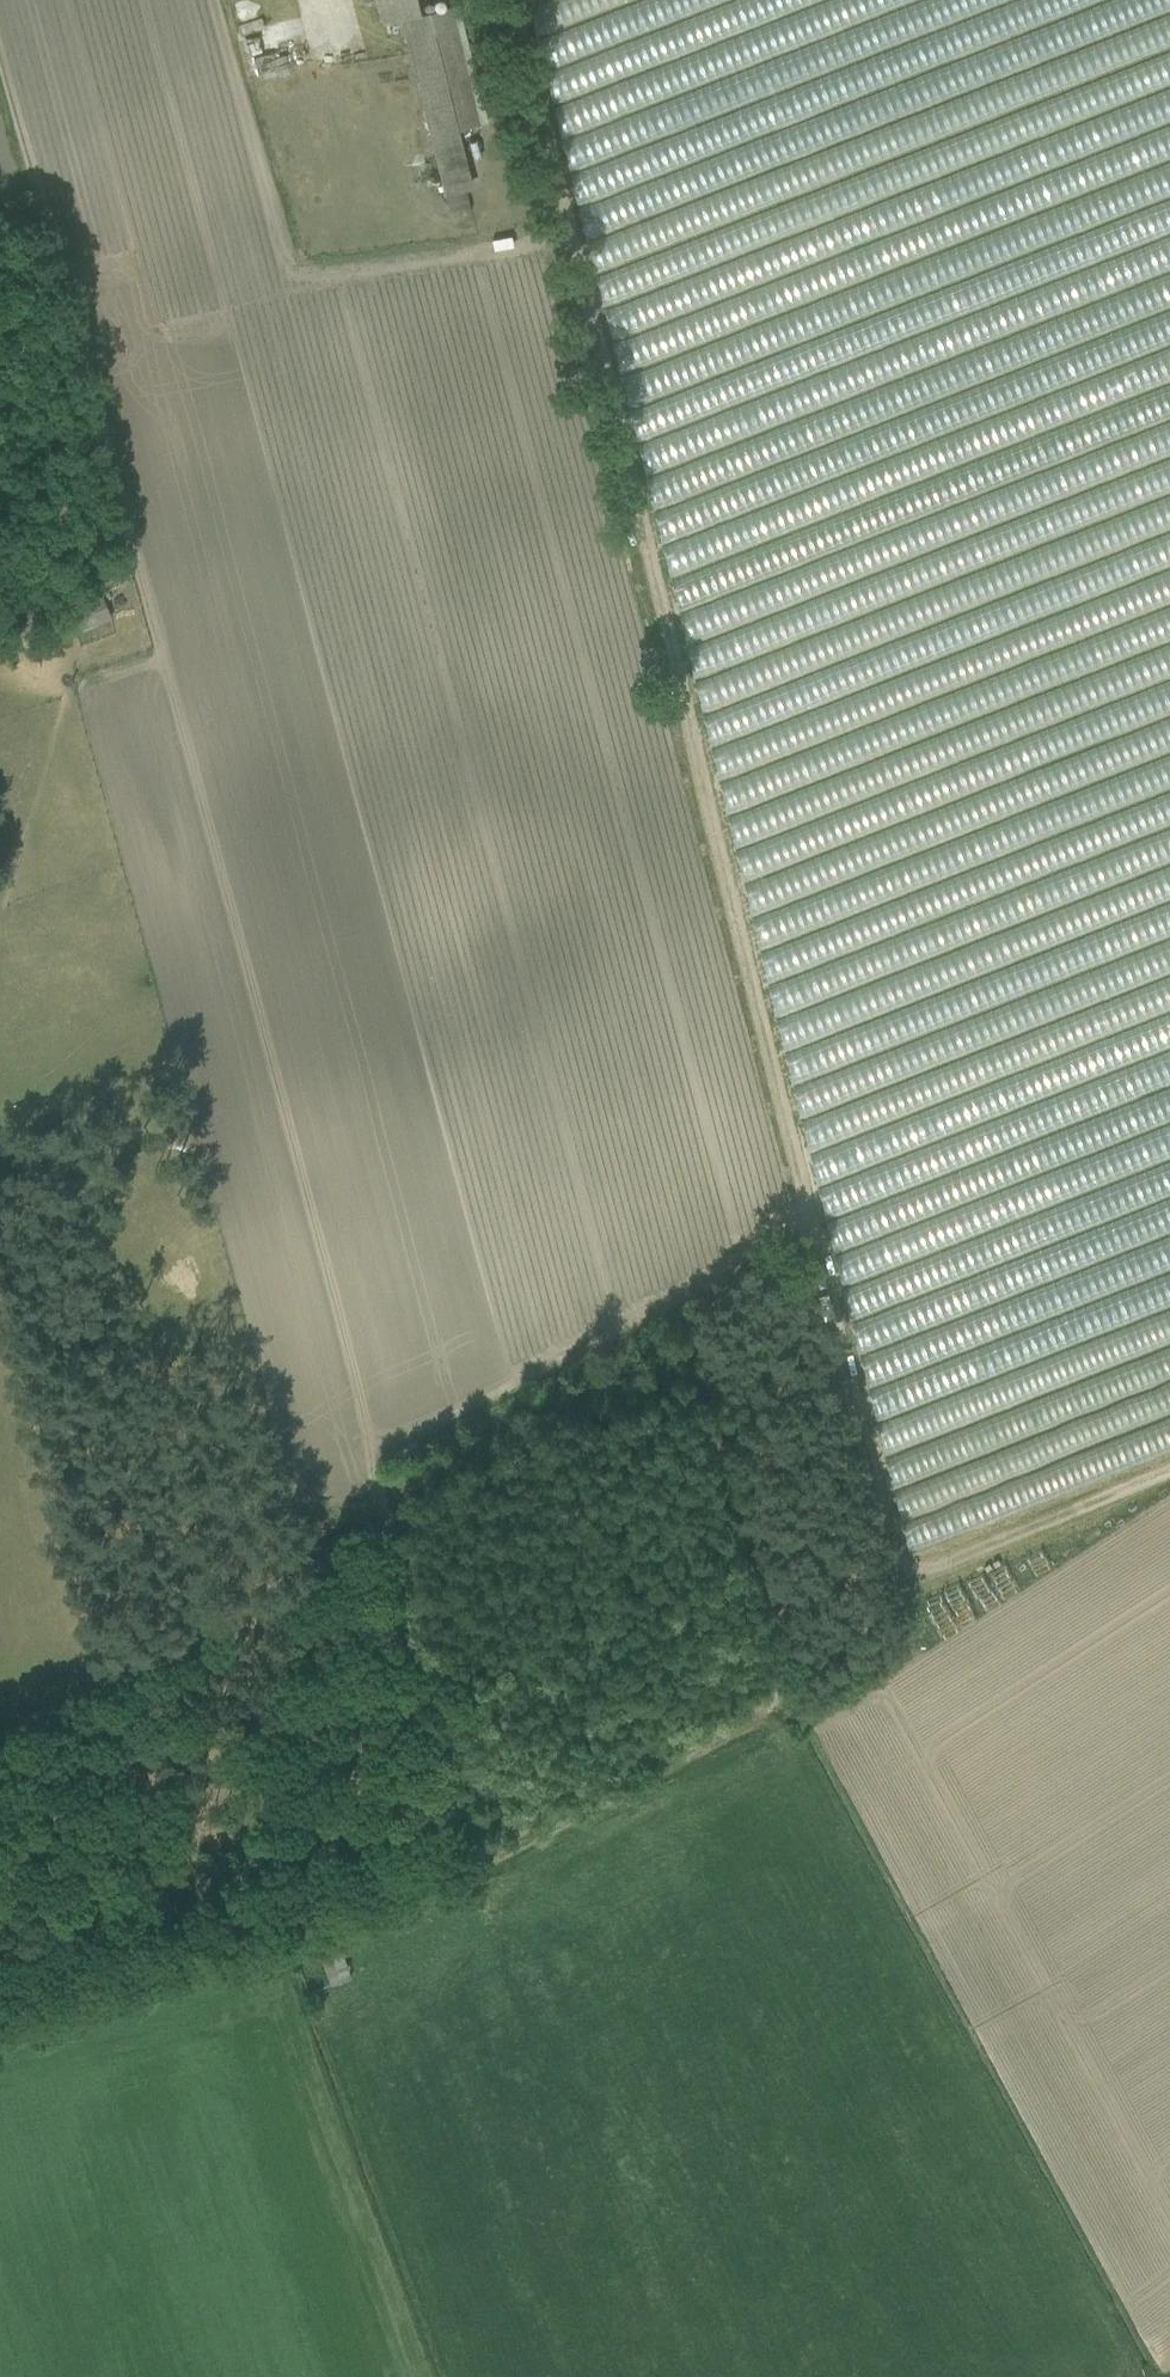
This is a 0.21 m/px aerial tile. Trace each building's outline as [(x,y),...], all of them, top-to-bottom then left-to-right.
[(377,21),(390,19),(427,13),(423,0),(372,0),(377,21)] [(427,13),(390,19),(433,188),(480,181),(468,132),(486,124),(456,8),(427,13)] [(302,72),(298,31),(258,35),(262,75),(302,72)]
